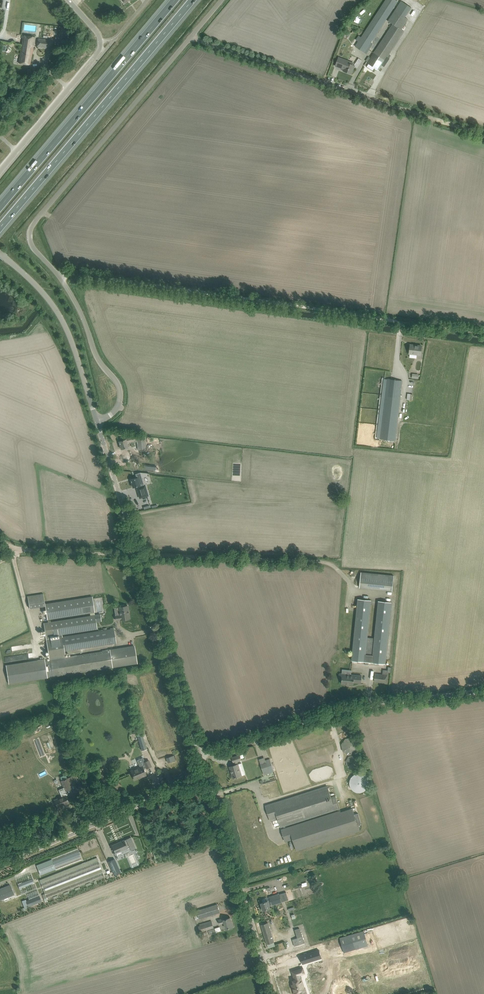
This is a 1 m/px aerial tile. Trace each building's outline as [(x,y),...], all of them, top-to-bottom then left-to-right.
[(369,50),(372,45),(370,43),(395,6),(397,8),(388,21),(393,24),(367,63),(379,70),(404,31),(402,30),(408,19),(405,17),(411,8),(401,1),(400,3),(398,2),(395,0),(386,0),(355,46),(366,54),(369,50)] [(35,37),(23,36),(19,63),(30,65),(35,37)] [(52,48),(53,40),(38,38),(37,47),(52,48)] [(351,74),(355,66),(348,63),(348,61),(338,57),(335,66),(342,68),(344,69),(343,71),(351,74)] [(410,345),(409,353),(421,355),(422,346),(410,345)] [(402,381),(391,380),(387,379),(387,384),(380,439),(384,439),(388,440),(393,440),(395,440),(400,404),(400,399),(402,386),(402,381)] [(136,436),(134,437),(134,436),(131,437),(125,438),(125,440),(119,442),(121,449),(126,448),(128,447),(127,443),(135,441),(135,442),(137,441),(137,443),(137,438),(136,438),(136,436)] [(146,449),(145,437),(137,438),(137,443),(138,450),(142,450),(146,449)] [(137,478),(131,480),(133,487),(136,486),(137,487),(137,488),(140,498),(148,495),(145,485),(144,485),(140,473),(135,474),(137,478)] [(149,486),(156,486),(155,475),(148,476),(149,486)] [(359,587),(392,591),(394,576),(361,573),(359,587)] [(45,606),(45,603),(43,594),(28,596),(29,608),(45,606)] [(95,615),(94,613),(92,596),(63,601),(45,604),(48,620),(48,623),(51,622),(50,620),(66,617),(90,613),(90,616),(95,615)] [(367,637),(371,600),(358,599),(357,611),(354,645),(353,651),(352,655),(352,660),(385,664),(385,659),(391,602),(379,601),(375,638),(367,637)] [(120,620),(125,619),(130,618),(128,606),(124,606),(124,605),(122,605),(121,607),(119,607),(120,614),(119,615),(115,616),(116,620),(120,619),(120,620)] [(49,659),(49,660),(45,661),(45,659),(6,665),(9,684),(52,677),(59,676),(115,667),(120,666),(137,663),(135,646),(117,649),(112,650),(65,657),(64,651),(111,644),(116,643),(114,629),(109,630),(62,637),(62,634),(97,629),(97,627),(95,615),(90,616),(51,622),(48,623),(44,623),(46,634),(46,637),(49,659)] [(361,675),(351,674),(351,675),(340,673),(340,674),(339,678),(342,679),(341,683),(353,685),(353,682),(361,683),(361,675)] [(387,683),(387,675),(382,674),(375,674),(374,681),(387,683)] [(137,736),(142,751),(147,749),(142,734),(137,736)] [(357,747),(358,746),(357,744),(357,742),(356,741),(354,739),(352,738),(351,738),(349,738),(347,738),(345,739),(344,740),(343,742),(342,744),(342,746),(342,747),(342,749),(343,751),(344,752),(345,753),(346,753),(348,754),(349,754),(351,754),(352,753),(353,753),(355,752),(356,751),(356,750),(357,749),(357,747)] [(359,763),(359,762),(359,761),(358,759),(358,758),(357,757),(356,756),(355,756),(354,755),(352,755),(351,755),(350,756),(348,756),(347,757),(347,758),(346,759),(346,761),(345,762),(346,763),(346,765),(347,766),(347,767),(348,768),(350,768),(351,769),(352,769),(354,769),(355,768),(356,768),(357,767),(358,766),(358,765),(359,763)] [(149,760),(145,762),(143,758),(137,760),(140,767),(131,771),(133,775),(135,780),(146,775),(144,769),(146,768),(151,766),(149,762),(149,760)] [(266,763),(260,764),(264,774),(269,772),(273,771),(269,759),(265,760),(266,763)] [(235,765),(230,767),(231,770),(232,773),(231,773),(233,778),(242,775),(245,774),(242,763),(238,764),(237,761),(234,762),(235,765)] [(368,786),(368,784),(368,782),(368,780),(367,778),(366,777),(365,776),(363,775),(361,774),(360,774),(358,774),(356,774),(354,775),(353,776),(351,777),(350,779),(350,781),(350,783),(350,784),(350,786),(351,788),(352,789),(353,790),(355,791),(356,792),(358,792),(360,792),(362,792),(363,791),(365,790),(366,789),(367,787),(368,786)] [(62,797),(54,800),(56,805),(57,806),(58,807),(62,806),(64,804),(69,803),(66,796),(67,795),(66,791),(72,788),(71,785),(76,783),(73,776),(61,781),(64,788),(59,790),(62,797)] [(327,785),(326,786),(324,787),(266,805),(271,821),(278,819),(281,827),(283,826),(284,828),(286,828),(285,826),(338,809),(338,811),(340,810),(336,796),(335,796),(332,797),(327,785)] [(358,813),(354,814),(352,808),(341,812),(340,810),(338,811),(286,828),(284,828),(281,829),(285,842),(293,839),(296,851),(359,831),(357,825),(361,823),(358,813)] [(122,854),(136,848),(133,842),(131,837),(126,839),(126,840),(124,841),(124,840),(112,846),(115,853),(120,851),(122,854)] [(55,867),(81,857),(78,851),(53,861),(52,859),(36,865),(40,875),(56,869),(55,867)] [(104,876),(99,862),(97,857),(39,880),(41,885),(45,894),(42,895),(45,902),(48,901),(47,898),(104,876)] [(108,862),(114,876),(121,873),(115,859),(108,862)] [(19,888),(34,883),(33,879),(18,885),(19,888)] [(0,900),(15,895),(12,890),(10,885),(0,889),(0,900)] [(263,910),(268,909),(270,908),(269,904),(272,903),(272,905),(281,902),(279,894),(274,895),(270,897),(270,900),(267,901),(261,903),(263,910)] [(39,895),(26,901),(29,907),(42,901),(39,895)] [(195,920),(200,919),(220,912),(217,904),(197,911),(193,912),(195,920)] [(226,929),(228,928),(233,926),(230,918),(225,919),(225,918),(219,920),(220,924),(224,922),(226,929)] [(211,920),(199,924),(199,926),(198,926),(200,932),(214,928),(211,920)] [(267,944),(274,942),(268,923),(266,923),(261,925),(267,944)] [(208,930),(209,935),(216,933),(216,932),(221,931),(220,927),(208,930)] [(297,938),(292,939),(294,946),(304,943),(304,942),(300,928),(295,930),(297,938)] [(364,931),(340,938),(344,952),(368,945),(364,931)] [(319,950),(300,956),(303,964),(303,963),(313,959),(314,960),(321,958),(319,950)] [(292,985),(295,993),(298,993),(299,993),(304,993),(304,992),(301,993),(300,989),(304,988),(301,978),(300,975),(305,973),(303,968),(292,971),(295,980),(293,980),(294,985),(292,985)]
